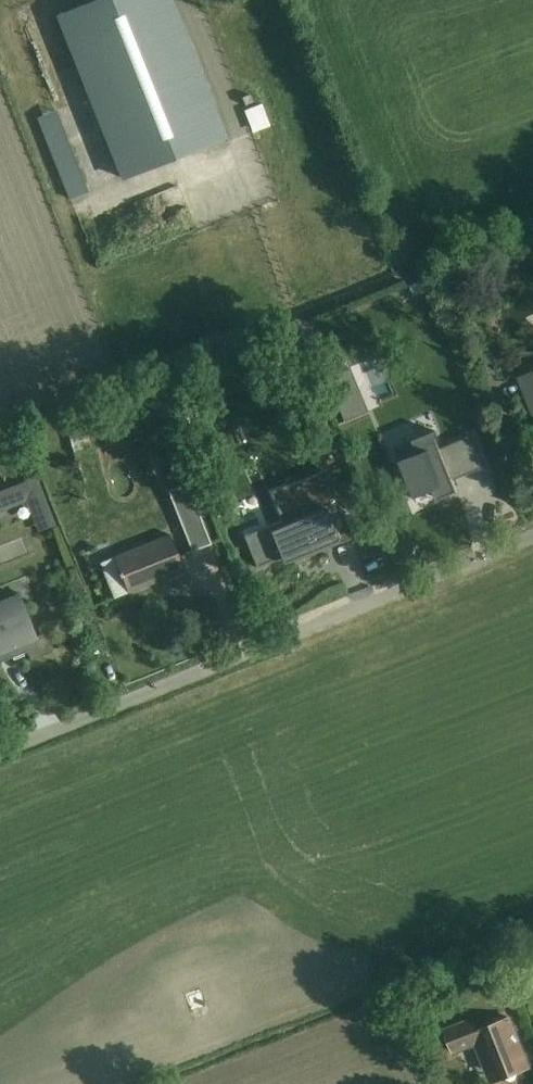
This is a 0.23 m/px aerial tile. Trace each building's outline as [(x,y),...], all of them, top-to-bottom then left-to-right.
[(83,9),(167,9),(163,0),(107,0),(83,9)] [(242,107),(251,129),(269,122),(260,100),(242,107)] [(37,113),(69,195),(86,188),(55,106),(37,113)] [(532,405),(532,375),(522,379),(532,405)] [(420,496),(487,467),(472,431),(405,459),(420,496)] [(25,497),(38,530),(54,523),(34,473),(0,487),(0,507),(25,497)] [(188,546),(206,540),(187,479),(169,484),(188,546)] [(252,495),(237,504),(247,519),(262,509),(252,495)] [(326,501),(242,528),(255,567),(339,540),(326,501)] [(129,593),(187,570),(173,536),(115,559),(129,593)] [(112,595),(126,590),(112,552),(99,557),(112,595)] [(41,642),(22,592),(0,600),(0,658),(41,642)] [(487,1082),(531,1066),(512,1010),(445,1033),(452,1054),(475,1047),(487,1082)]
